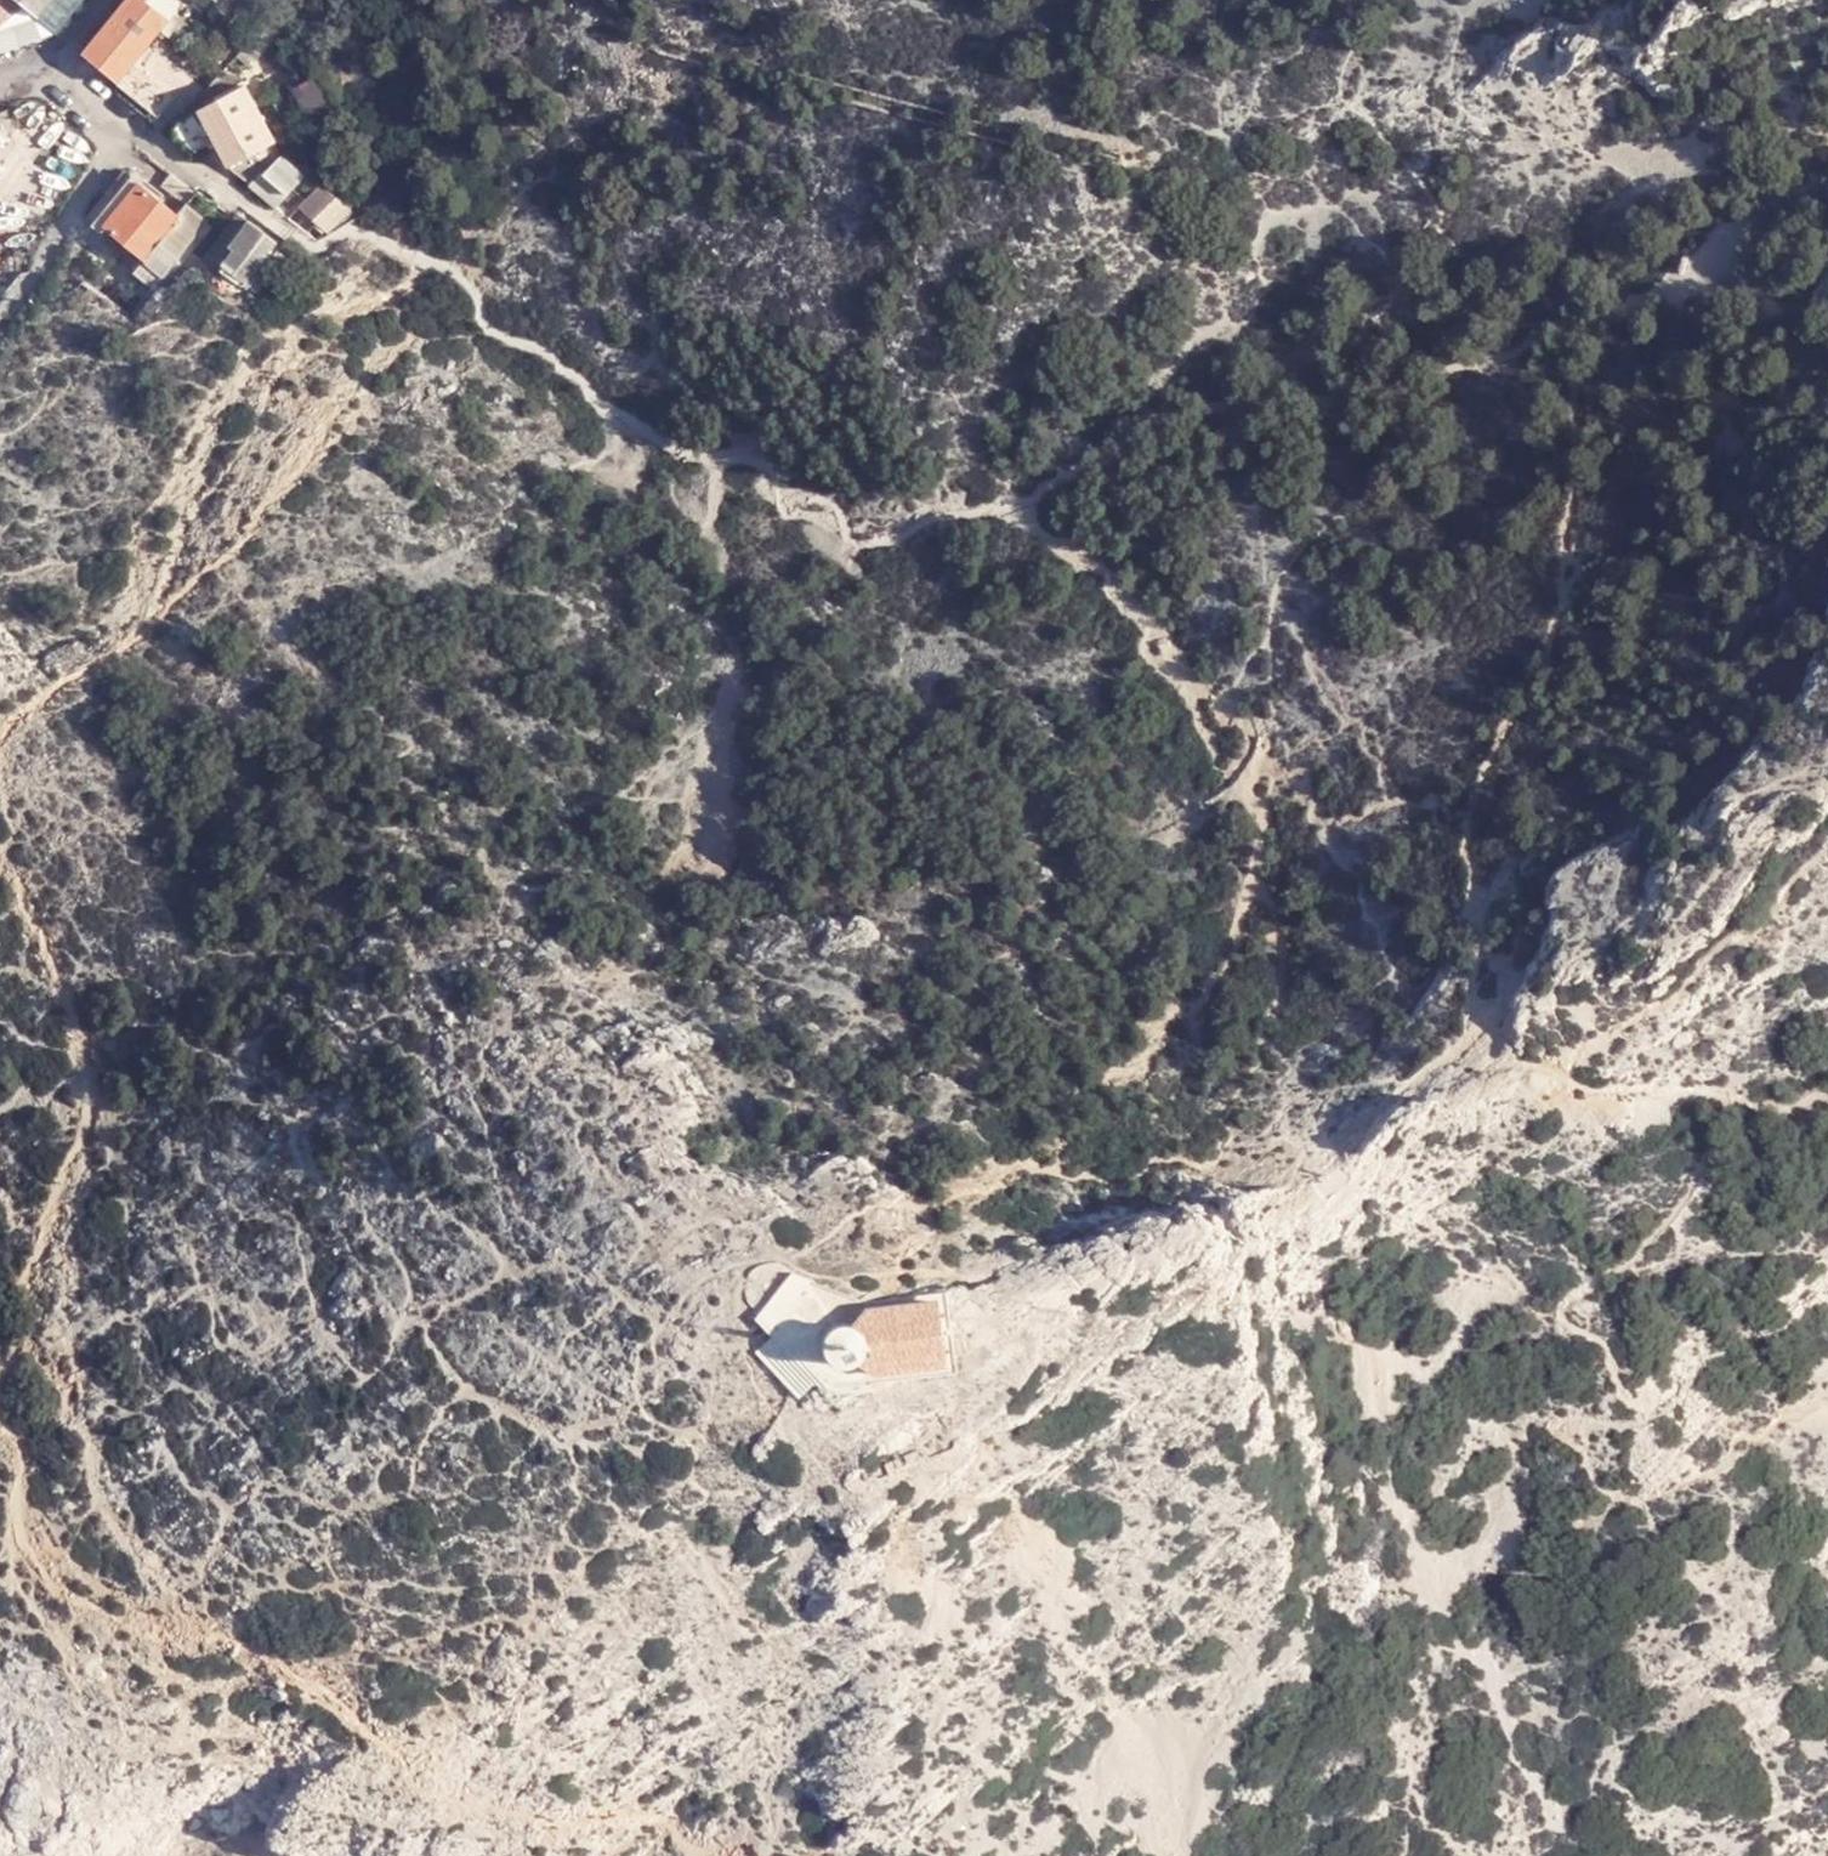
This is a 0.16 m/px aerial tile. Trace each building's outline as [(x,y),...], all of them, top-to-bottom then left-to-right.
[(28,6),(21,0),(0,0),(0,30),(28,6)] [(28,6),(41,16),(54,0),(21,0),(28,6)] [(61,33),(88,0),(54,0),(41,16),(61,33)] [(151,0),(131,0),(88,54),(121,83),(164,27),(171,17),(151,0)] [(186,0),(151,0),(171,17),(176,11),(186,0)] [(171,17),(195,37),(200,30),(176,11),(171,17)] [(188,46),(195,37),(171,17),(164,27),(188,46)] [(241,91),(225,77),(201,107),(204,111),(241,91)] [(270,147),(241,91),(204,111),(220,141),(234,166),(266,149),(270,147)] [(312,125),(321,115),(309,103),(281,129),(295,141),(312,125)] [(204,111),(201,107),(178,133),(201,154),(220,141),(204,111)] [(317,132),(312,125),(295,141),(293,144),(298,149),(317,132)] [(272,163),(266,149),(234,166),(248,186),(252,182),(272,163)] [(285,155),(268,175),(291,195),(308,176),(285,155)] [(113,195),(124,207),(141,184),(129,173),(113,195)] [(183,209),(195,193),(169,174),(158,187),(183,209)] [(257,186),(280,206),(291,195),(268,175),(257,186)] [(124,207),(166,242),(182,220),(183,218),(141,184),(124,207)] [(301,208),(328,233),(348,210),(322,185),(301,208)] [(96,217),(109,227),(124,207),(113,195),(96,217)] [(109,227),(150,264),(166,242),(124,207),(109,227)] [(328,233),(331,235),(359,219),(348,210),(328,233)] [(182,220),(199,234),(205,225),(189,212),(183,218),(182,220)] [(224,239),(233,247),(250,223),(241,216),(224,239)] [(182,220),(166,242),(184,258),(201,236),(199,234),(182,220)] [(233,247),(261,269),(281,244),(251,221),(250,223),(233,247)] [(211,251),(222,260),(233,247),(224,239),(211,251)] [(150,264),(167,280),(179,265),(184,258),(166,242),(150,264)] [(233,247),(222,260),(246,278),(264,272),(261,269),(233,247)] [(141,276),(159,292),(167,280),(150,264),(141,276)] [(935,1300),(864,1309),(847,1328),(841,1328),(834,1329),(828,1332),(824,1337),(822,1343),(821,1350),(823,1356),(827,1362),(832,1366),(838,1368),(845,1368),(851,1366),(856,1362),(871,1378),(944,1369),(935,1300)]
